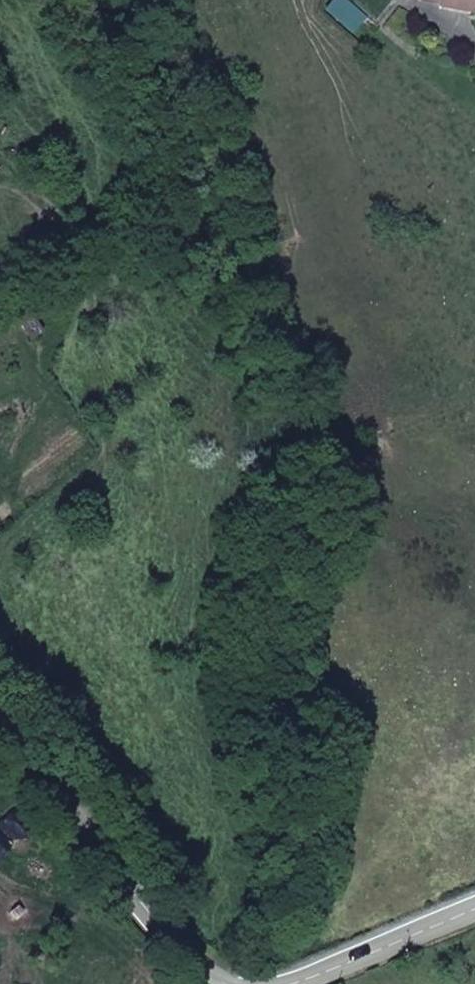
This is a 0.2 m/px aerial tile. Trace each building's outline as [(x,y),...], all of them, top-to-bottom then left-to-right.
[(473,0),(443,0),(441,7),(471,12),(473,0)]
